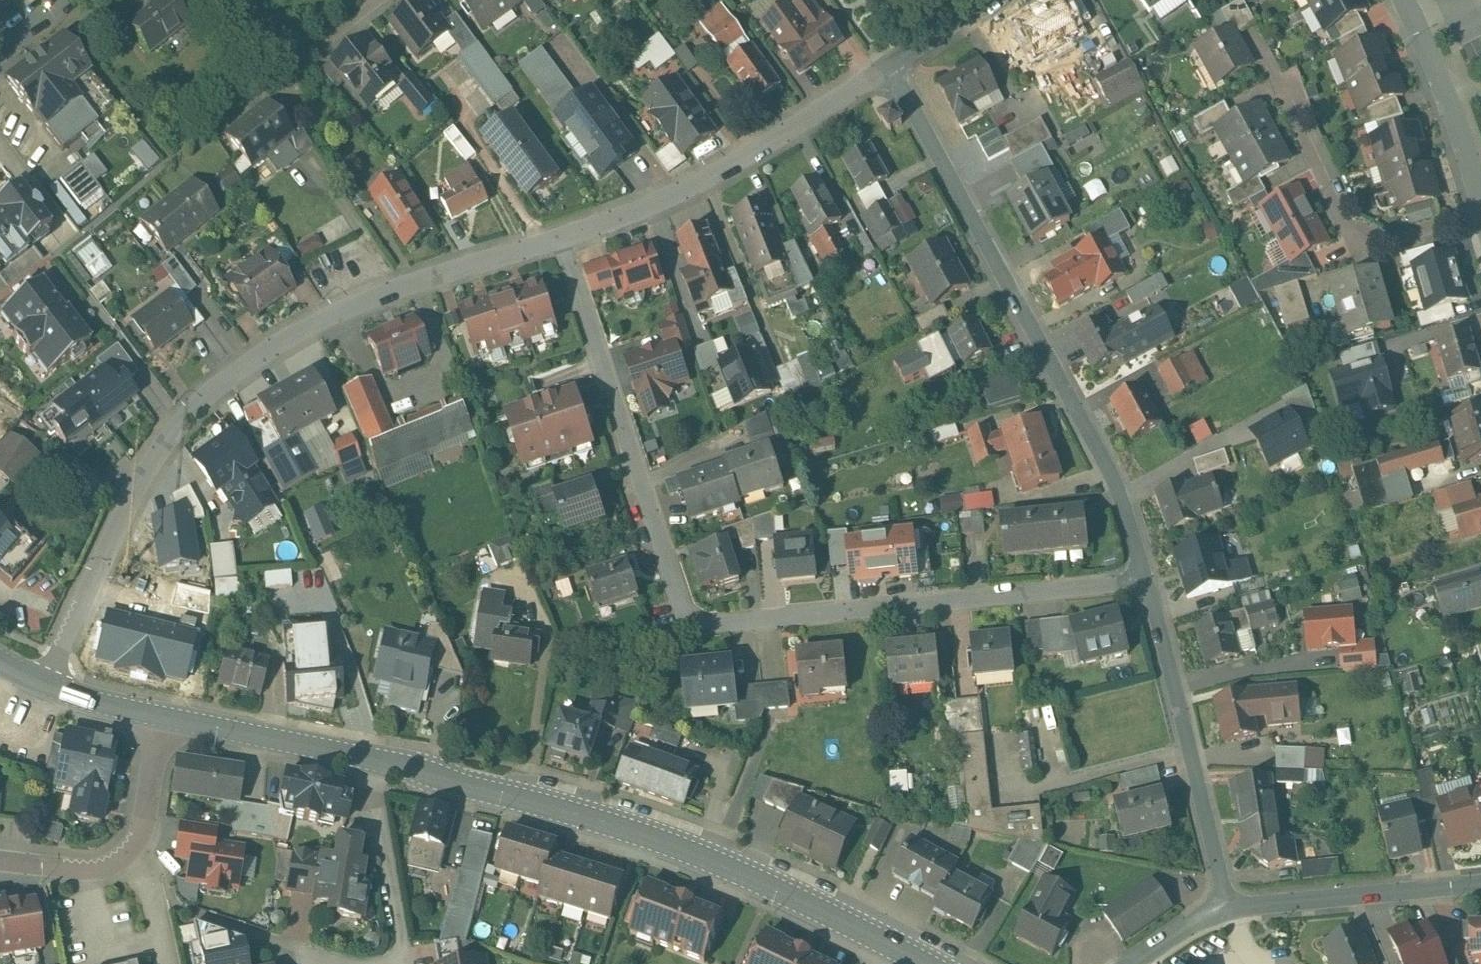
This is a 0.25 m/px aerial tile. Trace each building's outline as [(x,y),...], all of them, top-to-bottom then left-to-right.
[(126,25),(148,53),(188,22),(171,0),(158,0),(126,25)] [(391,22),(417,57),(448,34),(449,33),(443,24),(425,0),(420,0),(391,22)] [(514,0),(460,0),(481,29),(517,3),(514,0)] [(539,0),(521,0),(531,12),(542,4),(539,0)] [(798,31),(781,8),(763,21),(779,44),(779,45),(799,72),(842,41),(811,0),(800,0),(790,8),(804,26),(798,31)] [(1149,10),(1152,8),(1163,0),(1142,0),(1149,10)] [(1152,8),(1165,27),(1194,11),(1187,0),(1163,0),(1152,8)] [(1219,11),(1229,29),(1230,29),(1234,35),(1255,23),(1242,0),(1239,0),(1219,11)] [(1311,4),(1325,31),(1332,27),(1357,14),(1366,9),(1361,0),(1319,0),(1311,4)] [(1078,34),(1060,1),(1030,17),(1029,14),(1015,22),(1035,58),(1048,50),(1050,55),(1067,46),(1064,41),(1078,34)] [(721,4),(698,21),(707,33),(730,16),(721,4)] [(477,43),(456,14),(443,24),(449,33),(448,34),(463,53),(477,43)] [(1357,14),(1332,27),(1339,39),(1363,26),(1357,14)] [(730,16),(707,33),(721,52),(744,35),(730,16)] [(1339,39),(1338,40),(1343,53),(1370,42),(1363,26),(1339,39)] [(1229,29),(1196,47),(1207,66),(1212,68),(1220,82),(1250,65),(1234,35),(1230,29),(1229,29)] [(660,36),(640,50),(656,70),(675,56),(660,36)] [(399,78),(365,37),(332,63),(366,105),(399,78)] [(59,40),(6,81),(10,86),(33,116),(34,115),(68,88),(88,73),(61,38),(59,40)] [(1343,53),(1337,56),(1348,84),(1383,70),(1379,59),(1386,56),(1379,39),(1343,53)] [(512,90),(477,43),(463,53),(459,56),(494,103),(512,90)] [(687,69),(697,63),(686,43),(676,48),(687,69)] [(780,85),(751,45),(727,62),(756,102),(780,85)] [(541,48),(520,64),(556,114),(578,98),(541,48)] [(980,60),(937,84),(959,124),(976,115),(970,104),(996,90),(980,60)] [(1130,60),(1094,78),(1105,98),(1140,80),(1130,60)] [(1383,70),(1348,84),(1359,112),(1366,109),(1395,97),(1402,94),(1395,78),(1388,81),(1383,70)] [(88,73),(68,88),(95,124),(115,109),(88,73)] [(431,97),(412,74),(401,84),(419,107),(431,97)] [(687,93),(676,78),(643,102),(652,114),(651,116),(672,144),(674,143),(683,155),(715,132),(686,93),(687,93)] [(68,88),(34,115),(62,150),(95,124),(68,88)] [(593,92),(557,118),(601,178),(624,161),(618,153),(631,144),(593,92)] [(1395,97),(1366,109),(1371,123),(1375,122),(1402,114),(1395,97)] [(1223,102),(1192,120),(1201,137),(1215,130),(1214,129),(1233,119),(1223,102)] [(266,104),(226,136),(251,168),(284,141),(291,136),(285,128),(266,104)] [(1233,119),(1214,129),(1215,130),(1221,140),(1225,141),(1231,152),(1228,154),(1229,155),(1273,131),(1258,105),(1233,119)] [(893,109),(881,118),(889,130),(901,122),(893,109)] [(1402,114),(1375,122),(1379,135),(1406,127),(1402,114)] [(557,177),(512,115),(483,136),(528,198),(557,177)] [(1040,117),(1002,138),(1014,160),(1041,146),(1052,140),(1040,117)] [(313,147),(295,121),(285,128),(291,136),(284,141),(298,158),(313,147)] [(1379,135),(1371,137),(1380,166),(1416,156),(1413,144),(1421,142),(1416,125),(1406,127),(1379,135)] [(1273,131),(1229,155),(1244,183),(1245,184),(1257,177),(1289,160),(1273,131)] [(683,155),(674,143),(672,144),(656,156),(668,172),(685,159),(683,155)] [(1014,160),(1010,163),(1016,175),(1048,158),(1041,146),(1014,160)] [(870,147),(844,162),(861,192),(887,178),(870,147)] [(1416,156),(1380,166),(1388,195),(1393,194),(1428,184),(1432,182),(1427,165),(1420,167),(1416,156)] [(1048,158),(1016,175),(1023,188),(1045,176),(1046,178),(1057,172),(1048,158)] [(80,164),(59,180),(79,206),(100,190),(80,164)] [(452,193),(441,199),(451,219),(488,200),(469,165),(444,178),(452,193)] [(1023,188),(1008,196),(1032,240),(1069,220),(1059,203),(1058,203),(1044,178),(1046,178),(1045,176),(1023,188)] [(433,229),(399,177),(372,194),(406,246),(433,229)] [(816,177),(791,191),(807,219),(802,222),(809,236),(840,220),(816,177)] [(1257,177),(1245,184),(1244,183),(1225,193),(1233,208),(1265,191),(1257,177)] [(191,181),(143,219),(167,249),(214,211),(191,181)] [(1428,184),(1393,194),(1397,207),(1431,197),(1428,184)] [(1295,185),(1259,204),(1266,216),(1273,229),(1287,221),(1309,209),(1295,185)] [(1,265),(4,269),(26,252),(23,248),(50,227),(19,187),(0,201),(0,266),(1,265)] [(763,201),(732,214),(746,250),(778,238),(763,201)] [(900,227),(886,201),(867,212),(881,238),(900,227)] [(1309,209),(1273,229),(1290,261),(1290,262),(1305,254),(1326,242),(1309,209)] [(1119,210),(1082,231),(1089,244),(1103,237),(1106,242),(1129,229),(1119,210)] [(706,224),(677,236),(690,269),(716,259),(719,257),(706,224)] [(831,230),(818,237),(819,240),(813,243),(823,261),(842,250),(831,230)] [(294,258),(277,233),(260,244),(266,253),(267,253),(279,269),(294,258)] [(874,251),(864,233),(853,239),(863,257),(874,251)] [(89,236),(71,250),(95,279),(112,264),(89,236)] [(1106,242),(1103,237),(1089,244),(1078,250),(1078,251),(1079,250),(1097,283),(1096,284),(1098,288),(1123,274),(1106,242)] [(778,238),(746,250),(765,297),(782,291),(783,296),(814,283),(804,262),(797,248),(794,242),(781,247),(778,238)] [(944,242),(909,261),(932,304),(967,284),(944,242)] [(806,244),(797,248),(804,262),(813,258),(806,244)] [(650,248),(609,261),(616,282),(621,295),(662,281),(650,248)] [(1078,251),(1053,265),(1057,271),(1044,278),(1058,305),(1096,284),(1097,283),(1079,250),(1078,251)] [(266,253),(228,279),(231,283),(227,285),(226,291),(230,297),(236,298),(239,295),(252,314),(291,288),(279,269),(267,253),(266,253)] [(1454,253),(1413,265),(1417,279),(1426,311),(1467,299),(1461,278),(1454,253)] [(1305,254),(1290,262),(1290,261),(1273,270),(1282,286),(1297,282),(1316,276),(1305,254)] [(194,287),(172,258),(160,266),(183,296),(194,287)] [(609,259),(593,264),(601,287),(616,282),(609,261),(609,259)] [(716,259),(690,269),(681,272),(694,307),(727,294),(730,292),(722,273),(716,259)] [(747,302),(734,269),(722,273),(730,292),(727,294),(732,308),(747,302)] [(1374,272),(1331,284),(1347,338),(1390,326),(1374,272)] [(1154,278),(1126,293),(1132,306),(1160,291),(1154,278)] [(64,310),(41,281),(3,310),(4,311),(0,314),(15,334),(12,337),(27,357),(31,354),(46,374),(50,371),(51,372),(70,358),(73,362),(83,354),(80,350),(89,343),(88,342),(91,340),(66,308),(64,310)] [(1282,286),(1273,288),(1285,327),(1308,320),(1297,282),(1282,286)] [(512,292),(488,300),(486,295),(475,298),(477,304),(460,309),(476,356),(477,356),(479,360),(490,357),(488,352),(510,345),(512,349),(523,346),(521,341),(543,334),(545,339),(556,335),(555,330),(556,330),(540,283),(524,288),(522,283),(510,287),(512,292)] [(166,295),(136,318),(148,332),(143,336),(154,350),(187,325),(188,325),(177,309),(166,295)] [(202,322),(187,302),(177,309),(188,325),(187,325),(191,331),(202,322)] [(942,305),(914,319),(921,333),(950,319),(942,305)] [(1158,307),(1114,331),(1121,345),(1119,346),(1123,353),(1122,354),(1126,362),(1173,336),(1158,307)] [(738,314),(742,334),(758,330),(754,310),(738,314)] [(681,317),(659,324),(665,344),(673,342),(677,352),(692,347),(681,317)] [(1104,318),(1074,335),(1093,370),(1122,354),(1123,353),(1119,346),(1121,345),(1114,331),(1110,325),(1108,326),(1104,318)] [(411,320),(367,338),(382,374),(394,369),(395,373),(416,365),(414,361),(426,356),(411,320)] [(975,320),(949,333),(963,361),(964,364),(990,351),(975,320)] [(1420,329),(1400,335),(1407,360),(1427,354),(1420,329)] [(1436,339),(1448,381),(1462,376),(1465,387),(1480,382),(1480,379),(1479,371),(1480,371),(1468,330),(1436,339)] [(939,338),(893,361),(905,384),(924,374),(929,385),(955,371),(953,366),(963,361),(949,334),(939,339),(939,338)] [(665,344),(626,357),(644,411),(666,403),(661,388),(686,380),(677,352),(673,342),(665,344)] [(754,350),(721,363),(737,405),(771,391),(769,385),(757,356),(754,350)] [(769,351),(757,356),(769,385),(780,381),(769,351)] [(1189,353),(1158,370),(1174,399),(1205,381),(1189,353)] [(1382,360),(1331,375),(1340,407),(1362,401),(1367,416),(1394,408),(1390,393),(1391,392),(1382,360)] [(102,424),(128,405),(102,369),(76,388),(102,424)] [(1015,371),(980,381),(989,408),(1023,398),(1015,371)] [(309,374),(256,403),(279,446),(296,436),(330,418),(331,413),(309,374)] [(369,379),(341,390),(355,421),(361,437),(362,436),(389,425),(369,379)] [(1140,384),(1110,400),(1131,439),(1161,423),(1140,384)] [(76,443),(102,424),(76,388),(50,407),(76,443)] [(544,402),(537,405),(536,401),(529,403),(526,408),(506,415),(523,467),(592,444),(575,392),(555,399),(550,396),(543,399),(544,402)] [(389,425),(362,436),(369,454),(375,470),(473,430),(460,397),(389,425)] [(1312,400),(1289,412),(1296,425),(1317,414),(1312,400)] [(296,436),(279,446),(256,403),(255,403),(242,411),(251,435),(282,492),(316,473),(296,436)] [(1449,419),(1462,461),(1480,456),(1480,410),(1449,419)] [(1289,412),(1252,432),(1270,466),(1307,446),(1296,425),(1289,412)] [(765,413),(744,423),(752,447),(774,440),(765,413)] [(1038,419),(991,435),(997,452),(1010,448),(1018,472),(1052,461),(1038,419)] [(1196,441),(1210,435),(1204,419),(1189,424),(1196,441)] [(347,437),(328,445),(338,467),(369,454),(362,436),(361,437),(355,421),(342,427),(347,437)] [(955,423),(929,431),(934,446),(959,437),(955,423)] [(988,425),(969,432),(980,464),(999,458),(997,452),(991,435),(988,425)] [(16,485),(36,456),(7,435),(0,446),(0,474),(16,485)] [(230,436),(193,462),(214,493),(221,488),(235,511),(233,520),(242,522),(244,524),(274,505),(250,467),(252,466),(230,436)] [(1443,458),(1453,456),(1450,438),(1440,440),(1443,458)] [(1438,443),(1408,452),(1413,470),(1443,461),(1438,443)] [(769,447),(724,462),(725,466),(736,500),(737,500),(738,499),(736,496),(763,487),(765,493),(783,487),(769,447)] [(1224,450),(1194,461),(1199,475),(1229,465),(1224,450)] [(1408,452),(1377,461),(1382,479),(1413,470),(1408,452)] [(1052,461),(1018,472),(1017,473),(1023,491),(1060,479),(1054,460),(1052,461)] [(1376,460),(1351,468),(1351,469),(1353,476),(1364,512),(1389,505),(1382,479),(1377,461),(1376,460)] [(725,466),(679,482),(678,477),(665,481),(669,495),(682,491),(691,520),(738,504),(737,500),(736,500),(725,466)] [(1351,469),(1340,472),(1342,479),(1353,476),(1351,469)] [(1210,477),(1187,485),(1197,517),(1221,509),(1216,495),(1217,495),(1216,491),(1215,491),(1210,477)] [(1468,482),(1447,489),(1452,508),(1474,502),(1468,482)] [(551,483),(530,490),(541,522),(561,515),(555,496),(556,496),(551,483)] [(556,496),(555,496),(561,515),(566,530),(604,518),(592,483),(556,496)] [(1186,483),(1156,493),(1168,529),(1198,519),(1187,485),(1186,483)] [(990,493),(964,496),(966,510),(993,506),(990,493)] [(1452,508),(1461,538),(1463,537),(1462,535),(1477,530),(1478,533),(1480,532),(1480,499),(1474,502),(1452,508)] [(322,502),(302,510),(314,540),(334,532),(322,502)] [(1082,510),(1000,518),(1005,558),(1087,549),(1082,510)] [(190,512),(154,516),(160,569),(196,565),(190,512)] [(773,512),(753,519),(755,541),(774,539),(774,538),(775,538),(773,512)] [(753,519),(733,525),(737,537),(741,550),(755,546),(755,541),(753,519)] [(725,540),(691,551),(691,553),(692,552),(703,585),(702,586),(703,587),(718,582),(720,587),(739,581),(725,540),(737,537),(733,525),(721,529),(725,540)] [(889,540),(893,574),(893,581),(918,578),(912,528),(888,531),(889,540)] [(513,533),(488,544),(497,567),(522,556),(513,533)] [(775,538),(774,538),(774,539),(779,583),(780,582),(814,578),(814,579),(815,579),(811,534),(775,538)] [(1217,538),(1181,549),(1189,576),(1182,579),(1187,597),(1250,578),(1244,559),(1225,564),(1217,538)] [(889,540),(848,544),(851,578),(856,578),(878,576),(893,574),(889,540)] [(231,543),(208,546),(212,579),(235,577),(231,543)] [(626,561),(587,574),(597,607),(637,593),(626,561)] [(1433,585),(1440,610),(1480,598),(1480,578),(1479,571),(1433,585)] [(289,572),(264,575),(265,589),(291,587),(289,572)] [(878,576),(856,578),(857,583),(861,586),(876,585),(879,581),(878,576)] [(1343,599),(1361,596),(1357,577),(1339,580),(1343,599)] [(504,597),(483,594),(475,647),(494,650),(498,630),(499,630),(500,626),(510,627),(512,615),(502,614),(504,597)] [(1272,602),(1244,609),(1245,609),(1251,630),(1278,623),(1272,602)] [(1245,609),(1225,614),(1226,618),(1228,617),(1233,634),(1251,630),(1245,609)] [(1350,609),(1306,613),(1309,649),(1341,646),(1353,645),(1353,644),(1350,609)] [(152,622),(108,611),(96,659),(140,670),(152,622)] [(1071,623),(1070,623),(1077,652),(1081,665),(1099,660),(1098,655),(1125,648),(1126,654),(1128,654),(1117,612),(1071,623)] [(1070,617),(1040,621),(1043,650),(1042,651),(1042,656),(1077,652),(1070,623),(1071,623),(1070,617)] [(1226,618),(1195,626),(1205,664),(1239,655),(1233,634),(1228,617),(1226,618)] [(1040,621),(1024,622),(1027,652),(1042,651),(1043,650),(1040,621)] [(196,633),(152,622),(140,670),(184,681),(196,633)] [(464,676),(444,630),(443,631),(441,641),(435,639),(434,645),(435,645),(429,670),(464,676)] [(499,630),(498,630),(494,650),(493,661),(530,667),(532,651),(539,652),(541,636),(499,630)] [(434,645),(386,634),(375,679),(425,690),(429,670),(435,645),(434,645)] [(995,637),(971,639),(974,674),(1013,670),(1009,634),(995,635),(995,637)] [(920,642),(886,646),(890,689),(910,687),(909,679),(937,676),(937,684),(939,684),(934,640),(933,640),(933,641),(922,642),(921,642),(920,642)] [(319,678),(302,676),(304,655),(283,653),(279,708),(324,712),(351,716),(354,681),(359,679),(348,642),(311,654),(319,678)] [(1373,642),(1353,644),(1353,645),(1341,646),(1343,670),(1375,667),(1373,642)] [(248,651),(236,648),(235,652),(226,650),(216,685),(259,696),(268,661),(247,656),(248,651)] [(842,651),(797,656),(801,698),(820,696),(819,689),(846,686),(842,651)] [(732,662),(682,668),(687,714),(736,708),(737,708),(735,690),(732,662)] [(1414,676),(1404,679),(1407,693),(1418,691),(1414,676)] [(787,685),(762,687),(764,711),(789,709),(787,685)] [(1296,686),(1256,690),(1247,692),(1253,718),(1267,716),(1268,724),(1299,721),(1296,686)] [(762,687),(735,690),(737,708),(736,708),(737,719),(750,717),(751,723),(760,722),(764,711),(762,687)] [(1246,691),(1214,699),(1224,741),(1256,734),(1253,718),(1247,692),(1246,691)] [(979,698),(956,701),(960,737),(983,735),(979,698)] [(956,701),(939,702),(943,739),(960,737),(956,701)] [(623,707),(615,705),(613,713),(621,715),(623,707)] [(613,713),(592,706),(587,724),(601,728),(615,732),(621,715),(613,713)] [(587,724),(561,716),(550,753),(553,754),(551,761),(565,765),(567,758),(589,765),(601,728),(587,724)] [(683,737),(655,729),(651,742),(678,752),(683,737)] [(93,737),(68,732),(65,734),(59,762),(54,787),(74,791),(69,814),(72,817),(97,823),(100,820),(105,798),(103,795),(102,794),(104,785),(105,784),(113,749),(111,745),(95,742),(95,741),(93,737)] [(64,737),(53,734),(47,760),(59,762),(64,737)] [(983,735),(960,737),(969,830),(1020,840),(1043,844),(1039,806),(992,811),(983,735)] [(1304,749),(1276,748),(1275,768),(1303,769),(1303,767),(1304,749)] [(698,776),(647,757),(648,754),(636,749),(635,753),(633,752),(619,788),(684,812),(698,776)] [(1323,749),(1304,749),(1303,767),(1322,768),(1323,749)] [(241,770),(177,760),(173,793),(236,803),(241,770)] [(1156,767),(1133,772),(1136,786),(1159,780),(1156,767)] [(1303,769),(1275,768),(1275,782),(1303,783),(1303,769)] [(1431,768),(1415,773),(1419,793),(1421,801),(1438,796),(1431,768)] [(341,784),(286,772),(281,797),(286,798),(283,807),(283,808),(293,810),(292,816),(317,822),(318,816),(333,819),(333,817),(345,820),(350,796),(339,794),(341,784)] [(1270,779),(1253,782),(1253,779),(1230,783),(1233,802),(1237,801),(1241,825),(1277,819),(1270,779)] [(798,790),(772,782),(762,805),(787,815),(798,790)] [(1151,794),(1113,803),(1122,837),(1170,825),(1162,790),(1151,793),(1151,794)] [(1300,790),(1287,792),(1289,805),(1302,803),(1300,790)] [(1421,801),(1419,793),(1405,796),(1408,807),(1409,806),(1413,824),(1426,820),(1421,801)] [(1438,803),(1450,845),(1473,839),(1471,835),(1480,832),(1480,821),(1473,793),(1438,803)] [(819,810),(800,802),(793,818),(781,845),(830,867),(847,828),(817,815),(819,810)] [(266,807),(240,803),(236,833),(273,839),(266,807)] [(283,807),(266,803),(266,804),(266,807),(273,839),(286,842),(292,816),(293,810),(283,808),(283,807)] [(454,815),(434,810),(434,807),(427,805),(425,808),(420,806),(412,838),(446,847),(454,815)] [(1408,807),(1378,814),(1388,859),(1419,851),(1413,824),(1409,806),(1408,807)] [(1277,819),(1241,825),(1245,852),(1250,851),(1250,855),(1269,868),(1296,863),(1292,836),(1279,833),(1277,819)] [(60,826),(34,821),(31,837),(56,842),(59,841),(61,828),(60,826)] [(215,830),(179,824),(175,856),(190,858),(193,841),(213,844),(215,830)] [(891,830),(878,824),(867,847),(880,852),(891,830)] [(534,839),(509,831),(502,853),(503,853),(496,873),(520,881),(534,839)] [(493,839),(473,834),(465,868),(484,873),(493,839)] [(1102,835),(1102,849),(1116,849),(1115,835),(1102,835)] [(361,842),(337,838),(333,860),(357,864),(361,842)] [(957,863),(912,838),(895,870),(892,876),(915,888),(938,900),(952,873),(957,863)] [(558,847),(534,839),(520,881),(543,888),(544,888),(553,859),(554,859),(558,847)] [(1020,840),(1008,861),(1030,873),(1047,845),(1020,840)] [(213,844),(193,841),(190,858),(187,881),(235,888),(241,849),(213,844)] [(311,856),(292,853),(286,888),(315,893),(316,893),(322,858),(311,856)] [(333,860),(322,858),(316,893),(315,893),(314,902),(337,906),(335,915),(359,919),(364,892),(364,891),(354,890),(356,879),(358,865),(357,864),(333,860)] [(1337,858),(1300,862),(1302,879),(1339,875),(1337,858)] [(554,859),(553,859),(544,888),(543,888),(539,900),(563,908),(577,867),(554,859)] [(601,875),(577,867),(563,908),(587,916),(601,875)] [(484,873),(465,868),(464,871),(462,871),(453,909),(473,914),(484,873)] [(991,894),(952,873),(938,900),(933,909),(972,929),(991,894)] [(625,883),(601,875),(587,916),(611,924),(625,883)] [(367,880),(356,879),(354,890),(364,891),(364,892),(369,892),(367,880)] [(1152,879),(1102,913),(1122,941),(1171,907),(1152,879)] [(1045,880),(1032,904),(1033,904),(1032,905),(1048,913),(1050,908),(1051,908),(1051,909),(1062,890),(1045,880)] [(649,889),(631,938),(702,963),(705,963),(722,920),(693,909),(694,906),(681,901),(680,902),(666,897),(667,896),(649,889)] [(3,907),(2,900),(0,900),(0,956),(41,949),(38,932),(39,932),(37,919),(36,920),(33,902),(3,907)] [(1048,913),(1032,905),(1033,904),(1032,904),(1032,903),(1014,936),(1016,937),(1016,935),(1051,954),(1050,955),(1051,956),(1069,923),(1068,923),(1067,924),(1064,922),(1066,917),(1065,917),(1051,909),(1051,908),(1050,908),(1048,913)] [(1462,922),(1463,939),(1470,938),(1470,954),(1473,954),(1473,960),(1479,960),(1479,963),(1480,963),(1480,921),(1462,922)] [(1426,924),(1409,931),(1409,932),(1422,963),(1444,963),(1439,954),(1426,924)] [(1409,932),(1409,931),(1407,925),(1388,933),(1401,963),(1422,963),(1409,932)] [(1323,944),(1332,963),(1373,963),(1358,928),(1323,944)] [(784,945),(785,943),(767,935),(754,963),(821,963),(809,958),(810,956),(798,950),(797,951),(784,945)] [(434,942),(437,963),(461,963),(462,963),(458,942),(434,942)] [(1439,954),(1444,963),(1457,963),(1450,949),(1439,954)]
